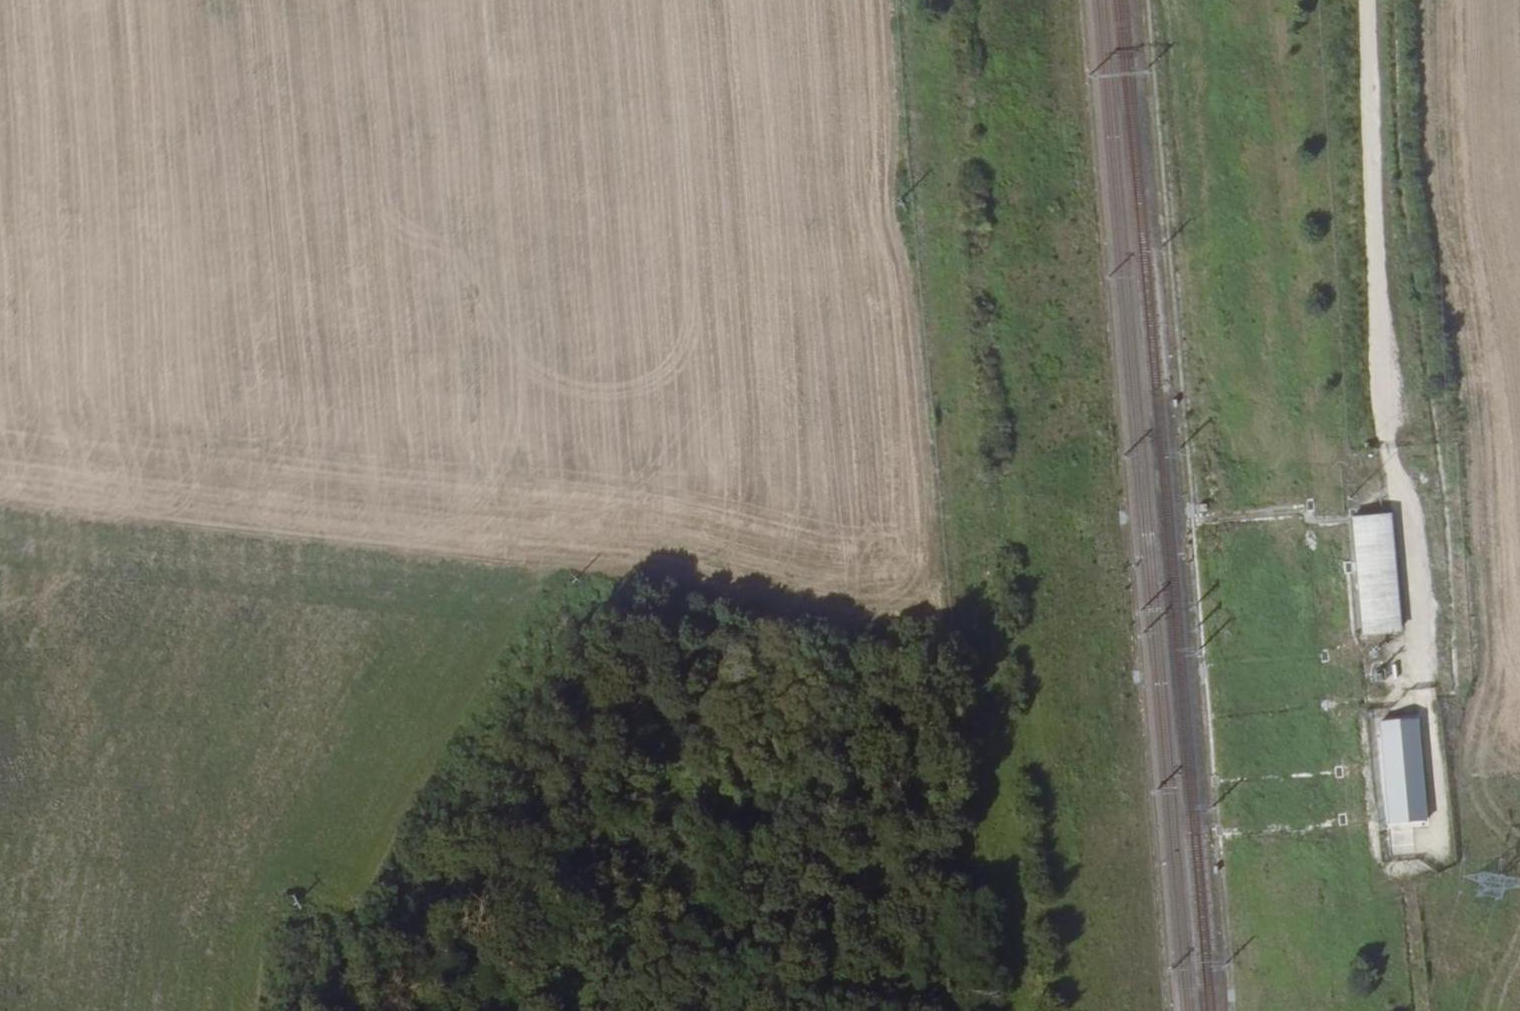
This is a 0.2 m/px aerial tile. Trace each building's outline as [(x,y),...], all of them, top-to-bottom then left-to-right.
[(1395,512),(1353,516),(1363,633),(1406,630),(1395,512)] [(1425,713),(1381,716),(1389,828),(1433,825),(1425,713)]
